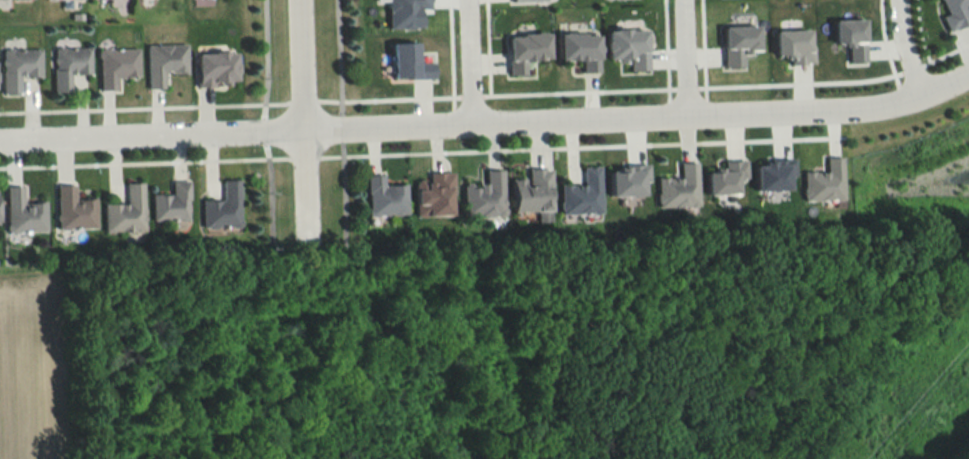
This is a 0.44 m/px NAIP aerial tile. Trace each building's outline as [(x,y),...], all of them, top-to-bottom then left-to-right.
[(386,26),(385,0),(427,0),(427,6),(416,6),(416,11),(420,11),(420,25),(411,25),(411,27),(398,27),(398,26),(386,26)] [(943,11),(938,0),(968,0),(968,4),(965,6),(964,3),(959,6),(966,20),(944,30),(937,14),(943,11)] [(829,17),(859,16),(859,38),(861,38),(862,59),(845,60),(845,43),(839,43),(839,40),(830,41),(829,17)] [(718,23),(753,21),(754,48),(745,48),(746,51),(740,52),(740,65),(720,66),(718,23)] [(603,28),(611,27),(611,25),(626,25),(626,26),(643,26),(644,43),(645,43),(646,67),(628,68),(627,55),(622,55),(622,59),(613,59),(613,55),(612,57),(608,57),(605,55),(605,48),(603,48),(603,38),(604,38),(603,28)] [(769,27),(804,25),(805,43),(809,43),(810,61),(787,62),(786,54),(779,54),(779,52),(770,53),(769,27)] [(528,59),(527,60),(523,60),(523,72),(506,72),(505,33),(518,33),(518,30),(531,30),(531,29),(540,29),(540,30),(545,30),(545,54),(538,54),(538,56),(530,56),(530,59),(528,59)] [(555,31),(582,30),(582,32),(595,31),(595,42),(597,43),(597,47),(595,49),(596,69),(580,70),(580,56),(573,56),(573,55),(556,56),(555,31)] [(389,41),(413,39),(414,47),(416,47),(416,54),(414,55),(414,60),(431,59),(432,76),(407,77),(407,75),(390,76),(389,41)] [(186,74),(186,44),(147,45),(147,89),(166,89),(165,74),(186,74)] [(52,47),(52,93),(68,93),(69,74),(89,74),(89,48),(52,47)] [(138,78),(138,48),(98,49),(99,91),(116,91),(115,78),(138,78)] [(1,49),(1,94),(18,94),(18,77),(39,77),(39,49),(1,49)] [(198,85),(237,85),(237,52),(198,52),(198,85)] [(823,156),(840,155),(841,199),(802,200),(801,170),(823,170),(823,156)] [(791,156),(792,175),(785,175),(785,188),(753,189),(752,164),(760,164),(759,160),(766,159),(766,157),(791,156)] [(677,160),(695,160),(696,207),(655,208),(655,202),(654,202),(654,193),(655,193),(655,176),(677,176),(677,160)] [(722,160),(742,160),(743,176),(733,177),(733,193),(704,194),(703,170),(710,170),(710,166),(719,166),(719,169),(722,169),(722,160)] [(614,165),(625,164),(625,163),(645,162),(646,181),(640,181),(640,194),(607,195),(606,169),(615,169),(614,165)] [(580,165),(597,165),(599,197),(599,198),(599,202),(598,203),(599,213),(597,213),(596,215),(590,214),(588,213),(559,214),(559,209),(558,209),(558,201),(559,201),(558,184),(569,183),(569,184),(581,184),(580,165)] [(526,167),(542,167),(542,168),(548,168),(549,196),(547,196),(548,210),(511,211),(510,199),(509,199),(508,186),(509,186),(509,178),(523,177),(523,185),(527,185),(526,167)] [(469,182),(472,186),(476,185),(476,182),(483,182),(483,168),(501,168),(502,197),(503,198),(503,203),(502,206),(503,208),(504,213),(500,216),(461,217),(461,187),(464,182),(469,182)] [(429,172),(451,172),(452,193),(448,193),(448,198),(450,199),(450,203),(449,206),(450,208),(450,212),(448,215),(441,216),(438,213),(424,214),(423,216),(417,217),(414,215),(413,188),(424,188),(424,181),(429,181),(429,172)] [(364,173),(380,173),(381,184),(403,183),(404,212),(375,213),(374,214),(368,215),(365,212),(365,207),(366,206),(365,191),(364,191),(364,173)] [(240,180),(222,181),(223,201),(202,201),(202,228),(240,228),(240,180)] [(188,221),(188,182),(171,182),(171,195),(152,195),(152,221),(188,221)] [(143,184),(125,184),(125,204),(103,204),(103,232),(143,232),(143,184)] [(56,229),(95,229),(95,199),(74,200),(74,185),(56,185),(56,229)] [(6,187),(6,233),(45,233),(45,203),(22,203),(22,187),(6,187)]
